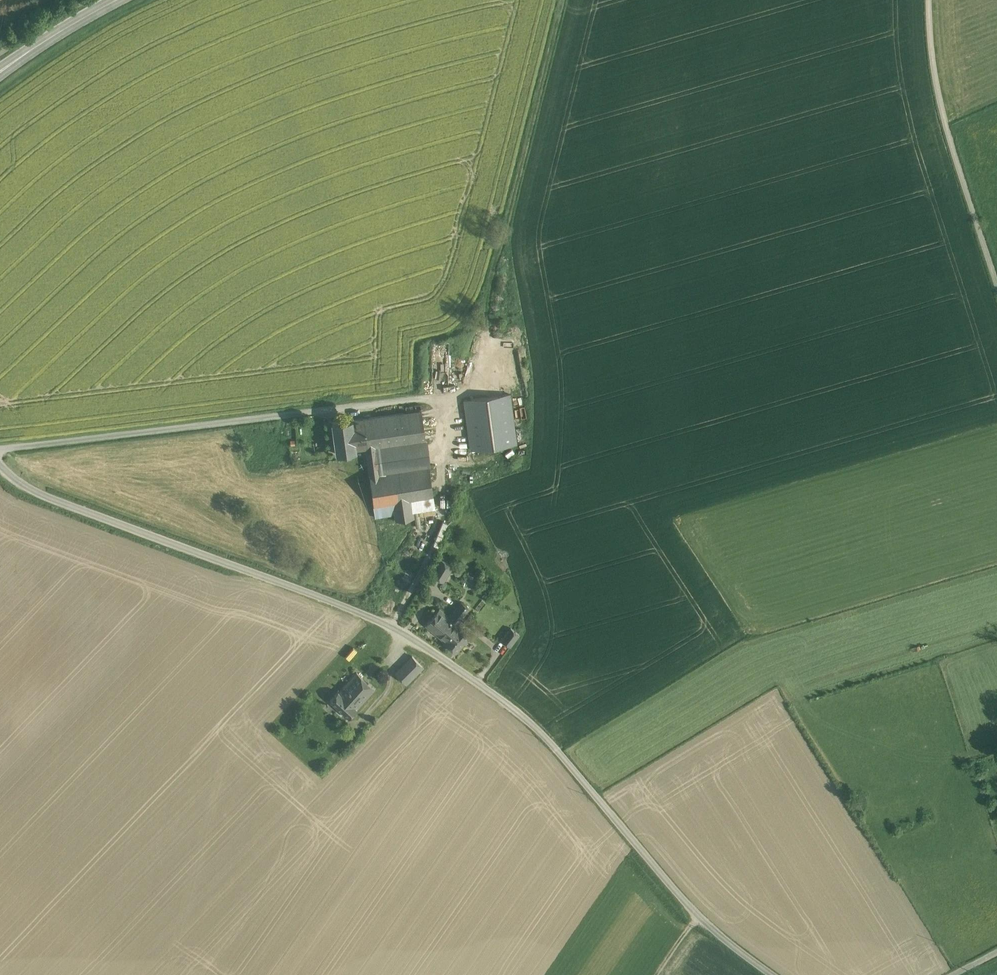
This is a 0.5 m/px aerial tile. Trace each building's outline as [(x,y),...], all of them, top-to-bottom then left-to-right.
[(510,394),(464,400),(471,449),(516,443),(510,394)] [(423,408),(352,418),(356,448),(365,447),(376,445),(427,438),(423,408)] [(352,417),(331,420),(335,452),(356,449),(356,448),(352,418),(352,417)] [(376,445),(380,471),(430,464),(427,438),(376,445)] [(430,464),(380,471),(376,445),(365,447),(375,516),(394,514),(394,519),(413,516),(412,509),(433,506),(430,464)] [(446,510),(452,511),(455,494),(449,493),(446,510)] [(440,546),(448,522),(442,519),(434,544),(440,546)] [(453,566),(440,558),(431,574),(443,582),(453,566)] [(461,600),(448,614),(439,608),(425,625),(456,651),(471,634),(456,622),(469,607),(461,600)] [(502,640),(513,646),(521,631),(511,625),(502,640)] [(422,666),(412,656),(395,672),(405,682),(422,666)] [(356,672),(339,691),(338,691),(330,700),(349,717),(357,708),(375,689),(356,672)]
